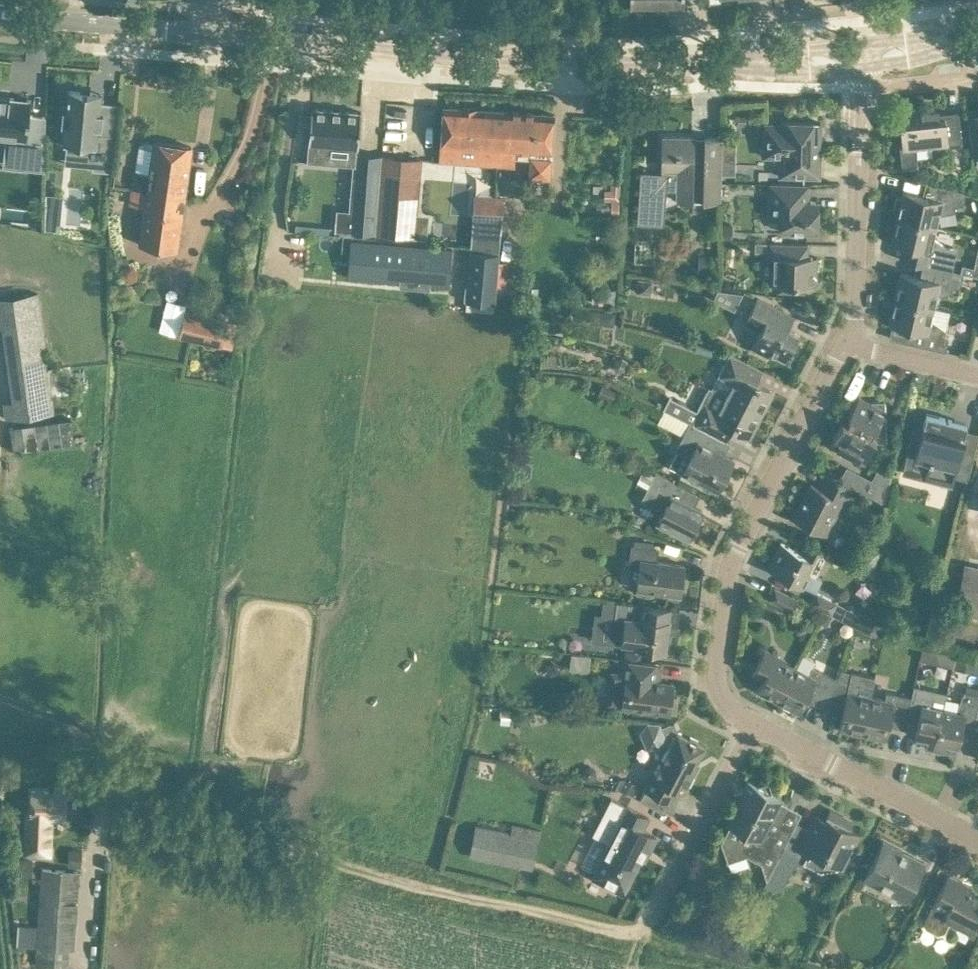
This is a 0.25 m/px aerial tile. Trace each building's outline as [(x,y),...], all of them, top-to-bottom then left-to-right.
[(174,73),(160,73),(159,82),(162,82),(162,85),(174,85),(174,73)] [(100,93),(90,92),(69,90),(67,109),(64,108),(63,108),(61,124),(64,124),(66,124),(64,140),(63,145),(64,145),(94,148),(92,169),(112,171),(119,103),(100,101),(101,94),(101,93),(100,93)] [(44,171),(46,116),(30,114),(31,99),(0,96),(0,133),(2,133),(2,136),(7,137),(5,150),(24,152),(22,168),(44,171)] [(507,148),(510,110),(499,109),(444,106),(442,126),(440,161),(452,162),(454,145),(480,147),(479,164),(495,165),(499,165),(500,147),(507,148)] [(902,168),(918,167),(916,145),(947,141),(947,144),(962,142),(961,131),(959,111),(932,114),(932,113),(931,112),(930,111),(929,110),(921,111),(920,106),(901,108),(903,122),(900,122),(902,140),(899,141),(902,168)] [(311,107),(307,161),(322,162),(323,144),(358,147),(359,134),(361,133),(362,125),(360,124),(361,111),(311,107)] [(551,151),(552,133),(554,113),(510,110),(507,148),(500,147),(499,165),(515,166),(515,157),(516,149),(530,150),(530,155),(530,158),(529,177),(551,178),(552,157),(551,157),(551,151)] [(968,115),(970,135),(972,156),(977,156),(977,165),(977,114),(968,115)] [(784,175),(800,176),(819,176),(820,142),(812,142),(813,121),(781,120),(781,124),(765,123),(764,151),(784,152),(784,175)] [(694,142),(694,136),(662,136),(662,156),(661,170),(668,170),(668,174),(642,173),(641,201),(665,203),(666,190),(677,190),(677,200),(721,201),(722,175),(722,141),(723,137),(705,137),(704,142),(694,142)] [(185,195),(192,146),(154,141),(154,143),(154,144),(145,142),(140,146),(137,170),(149,172),(147,190),(185,195)] [(722,141),(722,175),(735,175),(736,142),(722,141)] [(379,177),(375,234),(390,235),(414,237),(417,193),(419,173),(421,159),(381,155),(379,177)] [(336,211),(335,230),(375,234),(379,177),(353,174),(350,212),(336,211)] [(771,182),(770,215),(782,215),(782,230),(798,231),(818,232),(819,208),(819,202),(819,201),(808,200),(809,183),(789,182),(771,182)] [(619,199),(620,184),(610,184),(610,189),(604,189),(604,199),(619,199)] [(904,191),(898,216),(936,225),(939,214),(955,211),(955,206),(963,205),(966,192),(931,184),(929,196),(904,191)] [(184,197),(185,195),(147,190),(144,206),(139,244),(157,246),(177,249),(184,197)] [(475,195),(473,219),(472,235),(501,237),(504,197),(475,195)] [(933,237),(936,225),(898,216),(892,242),(901,244),(898,258),(913,261),(929,265),(952,270),(957,249),(946,246),(933,237)] [(720,242),(732,242),(732,223),(720,223),(720,242)] [(465,285),(464,299),(466,299),(466,300),(495,303),(496,290),(496,288),(497,281),(498,261),(501,237),(472,235),(467,285),(465,285)] [(354,240),(351,277),(399,281),(403,281),(404,272),(424,274),(423,283),(430,284),(448,285),(451,248),(354,240)] [(774,282),(780,283),(780,290),(805,291),(805,287),(809,284),(813,284),(813,280),(817,276),(811,269),(811,256),(807,256),(808,243),(788,242),(769,242),(769,243),(755,242),(755,251),(769,251),(768,256),(774,257),(774,282)] [(711,256),(700,256),(699,269),(710,270),(711,256)] [(975,261),(973,266),(961,264),(960,272),(964,273),(977,275),(977,262),(975,261)] [(895,298),(934,307),(936,295),(953,292),(952,287),(960,286),(964,273),(960,272),(952,270),(929,265),(926,278),(901,272),(895,298)] [(650,295),(652,280),(638,278),(636,292),(650,295)] [(38,292),(0,297),(0,326),(3,326),(14,400),(5,402),(7,418),(54,412),(38,292)] [(794,316),(776,307),(757,297),(745,321),(760,329),(751,346),(769,355),(771,351),(786,359),(799,333),(788,328),(794,317),(794,316)] [(914,329),(911,343),(945,351),(949,337),(942,332),(945,328),(931,318),(934,307),(895,298),(889,324),(914,329)] [(614,319),(615,311),(591,309),(590,317),(614,319)] [(226,319),(184,310),(178,337),(221,346),(226,319)] [(730,353),(719,373),(729,378),(728,380),(732,383),(726,395),(762,414),(774,391),(757,382),(756,382),(762,371),(763,370),(745,360),(730,353)] [(625,370),(627,363),(622,357),(615,358),(612,365),(617,371),(625,370)] [(603,385),(599,395),(612,401),(616,391),(603,385)] [(711,388),(693,424),(718,437),(721,439),(725,441),(732,428),(733,429),(750,437),(760,417),(762,414),(726,395),(711,388)] [(831,443),(848,452),(865,461),(875,441),(886,441),(885,413),(887,410),(885,409),(885,401),(871,401),(859,395),(849,416),(851,417),(848,424),(842,421),(831,443)] [(668,401),(664,409),(665,409),(683,419),(689,406),(670,396),(668,401)] [(967,423),(952,419),(927,413),(923,426),(922,426),(914,456),(929,459),(924,479),(927,479),(928,476),(950,481),(949,485),(952,486),(965,437),(963,436),(965,429),(967,423)] [(12,451),(74,443),(71,418),(9,427),(12,451)] [(688,425),(675,449),(677,450),(690,456),(682,472),(700,481),(718,490),(734,458),(713,447),(718,437),(693,424),(689,422),(688,425)] [(683,486),(665,477),(655,472),(654,474),(643,468),(637,481),(648,486),(641,500),(662,511),(657,521),(689,538),(703,510),(677,497),(683,486)] [(793,518),(811,527),(820,531),(833,506),(841,509),(853,486),(826,472),(819,486),(811,483),(793,518)] [(889,488),(888,487),(875,481),(869,494),(875,497),(886,503),(889,488)] [(817,575),(828,554),(811,545),(806,555),(781,542),(768,567),(802,585),(809,571),(817,575)] [(659,548),(639,545),(632,544),(629,566),(640,568),(637,588),(681,594),(684,564),(657,561),(659,548)] [(879,551),(867,545),(862,556),(860,554),(853,567),(875,578),(879,551)] [(965,565),(962,577),(958,598),(977,603),(977,568),(965,565)] [(797,598),(792,596),(775,587),(769,598),(791,610),(797,598)] [(816,591),(811,603),(832,614),(838,602),(816,591)] [(660,606),(632,603),(612,601),(609,642),(637,646),(637,648),(645,649),(665,651),(669,625),(677,626),(680,609),(660,606)] [(840,619),(857,627),(869,634),(875,622),(847,607),(840,619)] [(922,646),(919,659),(932,662),(935,649),(922,646)] [(757,690),(778,701),(797,667),(785,661),(786,659),(771,652),(765,648),(751,674),(762,680),(757,690)] [(655,662),(636,660),(623,658),(621,672),(612,671),(610,689),(608,703),(622,705),(653,709),(676,712),(678,698),(675,697),(672,697),(673,683),(660,681),(653,680),(655,662)] [(797,667),(778,701),(800,712),(807,697),(825,705),(835,677),(821,671),(812,666),(809,673),(797,667)] [(871,696),(875,676),(850,671),(848,682),(835,677),(825,705),(842,712),(839,728),(863,733),(871,696)] [(966,684),(964,691),(960,701),(956,710),(944,707),(935,749),(944,751),(946,741),(958,744),(962,727),(974,729),(976,716),(977,708),(977,687),(966,684)] [(947,692),(918,686),(914,685),(912,693),(911,696),(905,726),(916,729),(915,735),(927,737),(925,747),(935,749),(944,707),(946,698),(947,692)] [(871,696),(863,733),(886,738),(889,722),(904,725),(904,728),(905,728),(905,726),(911,696),(887,691),(885,699),(871,696)] [(659,750),(660,757),(644,788),(654,793),(672,802),(678,789),(684,792),(693,774),(691,772),(704,746),(678,732),(673,721),(662,726),(661,723),(648,721),(640,732),(647,749),(659,750)] [(588,765),(587,765),(586,765),(584,765),(583,766),(582,767),(581,768),(581,769),(580,770),(580,771),(580,772),(580,774),(580,775),(581,776),(581,777),(582,778),(583,779),(584,779),(586,780),(587,780),(588,780),(589,779),(591,779),(592,778),(593,777),(593,776),(594,775),(594,774),(594,772),(594,771),(594,770),(593,769),(593,768),(592,767),(591,766),(589,765),(588,765)] [(632,795),(632,794),(638,784),(626,778),(620,778),(615,789),(620,789),(632,795)] [(780,800),(782,796),(749,779),(727,822),(730,824),(721,842),(724,852),(734,848),(746,854),(762,863),(765,856),(791,806),(780,800)] [(65,791),(64,791),(31,790),(31,803),(29,803),(29,810),(31,810),(30,816),(26,816),(25,852),(41,853),(42,817),(52,817),(64,818),(65,791)] [(628,806),(624,804),(610,797),(592,834),(610,843),(603,858),(593,877),(623,893),(633,873),(646,848),(650,850),(657,836),(643,829),(649,817),(632,808),(628,806)] [(829,812),(827,816),(816,810),(815,813),(807,827),(798,844),(797,847),(808,854),(805,861),(821,870),(843,867),(851,851),(860,833),(849,828),(852,823),(829,812)] [(510,833),(510,831),(477,823),(476,826),(470,854),(532,867),(538,839),(536,839),(510,833)] [(926,862),(902,850),(883,840),(874,858),(863,879),(906,901),(914,884),(923,867),(926,862)] [(68,867),(81,867),(81,850),(69,849),(68,867)] [(70,949),(73,949),(79,870),(43,868),(39,926),(19,924),(17,945),(38,946),(36,965),(69,967),(70,949)] [(932,906),(923,923),(925,927),(936,933),(941,932),(945,930),(950,922),(974,934),(977,926),(977,896),(960,887),(963,881),(948,874),(932,906)] [(30,952),(18,953),(19,968),(31,968),(30,952)]
